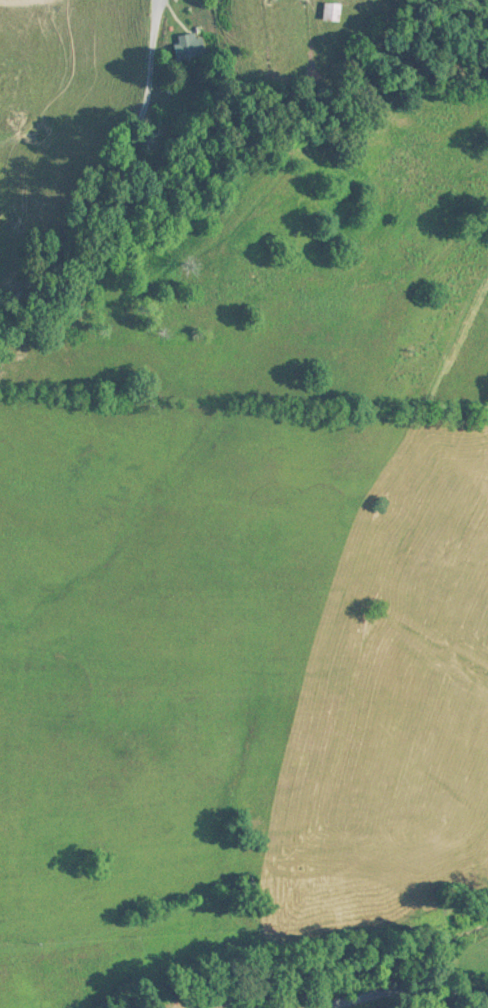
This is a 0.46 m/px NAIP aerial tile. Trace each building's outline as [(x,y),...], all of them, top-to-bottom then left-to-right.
[(341,23),(341,6),(323,6),(323,23),(341,23)]
